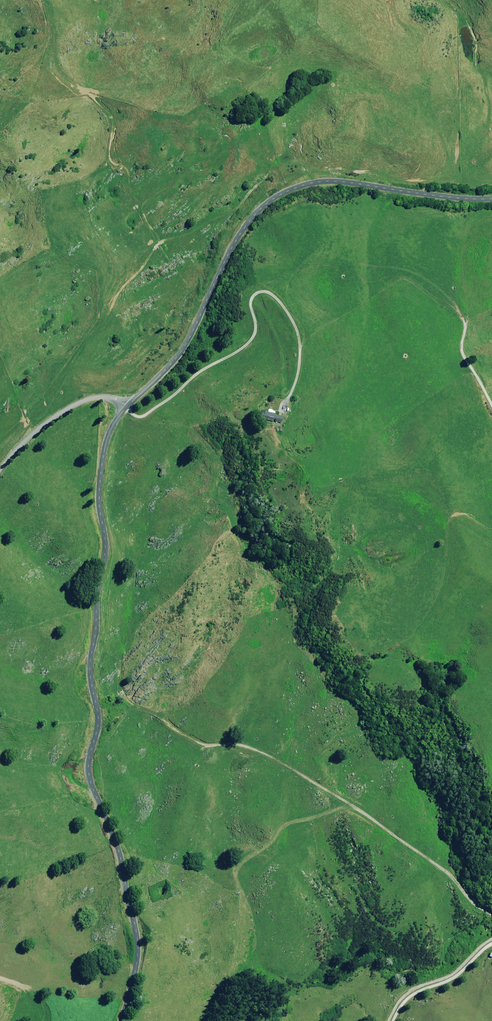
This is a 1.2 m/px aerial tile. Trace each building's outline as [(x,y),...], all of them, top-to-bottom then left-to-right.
[(275,421),(282,423),(283,416),(275,415),(276,411),(273,410),(273,409),(269,409),(269,411),(263,410),(262,419),(273,421),(274,418),(276,418),(275,421)]
